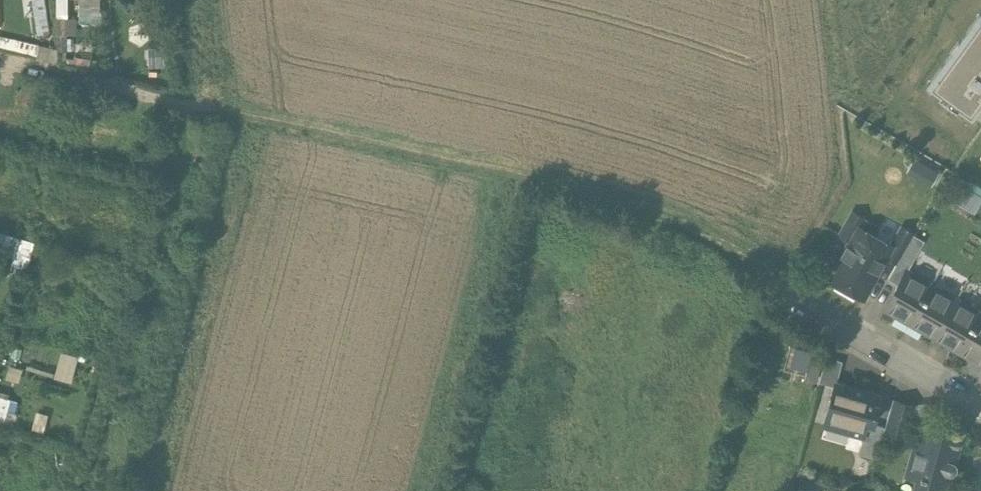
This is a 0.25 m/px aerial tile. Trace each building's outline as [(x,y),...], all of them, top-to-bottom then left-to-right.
[(76,21),(99,22),(100,0),(77,0),(76,21)] [(927,88),(941,99),(944,94),(962,107),(958,111),(972,122),(980,110),(980,14),(927,88)] [(938,174),(915,160),(907,173),(931,187),(938,174)] [(968,181),(956,205),(975,214),(980,203),(980,188),(968,181)] [(853,214),(841,235),(850,241),(858,228),(860,229),(865,221),(853,214)] [(860,229),(858,228),(850,241),(829,278),(864,298),(888,257),(893,248),(891,247),(860,229)] [(902,228),(891,247),(893,248),(888,257),(898,262),(913,236),(913,235),(902,228)] [(29,267),(34,238),(0,232),(0,262),(29,267)] [(898,262),(888,280),(898,286),(907,271),(908,272),(925,242),(913,236),(898,262)] [(908,272),(907,271),(898,286),(885,309),(910,323),(931,285),(908,272)] [(956,299),(931,285),(910,323),(935,338),(956,299)] [(956,299),(935,338),(960,352),(980,315),(980,313),(956,299)] [(960,352),(980,364),(980,315),(960,352)] [(61,350),(54,377),(72,381),(79,354),(61,350)] [(843,362),(826,357),(819,382),(835,387),(836,383),(837,383),(843,362)] [(837,383),(836,383),(835,387),(830,402),(832,402),(825,426),(827,427),(829,422),(851,428),(849,433),(864,437),(868,423),(874,425),(879,406),(873,404),(876,394),(837,383)] [(20,399),(0,395),(0,424),(14,427),(20,399)] [(905,403),(894,400),(886,428),(885,432),(908,438),(915,409),(904,406),(905,403)] [(874,425),(868,423),(864,437),(859,454),(877,459),(885,432),(886,428),(874,425)] [(926,425),(919,452),(914,451),(908,475),(922,479),(918,490),(949,490),(952,483),(947,481),(949,474),(951,474),(953,473),(955,472),(956,470),(957,468),(956,464),(953,462),(950,461),(952,454),(956,455),(961,434),(926,425)]
